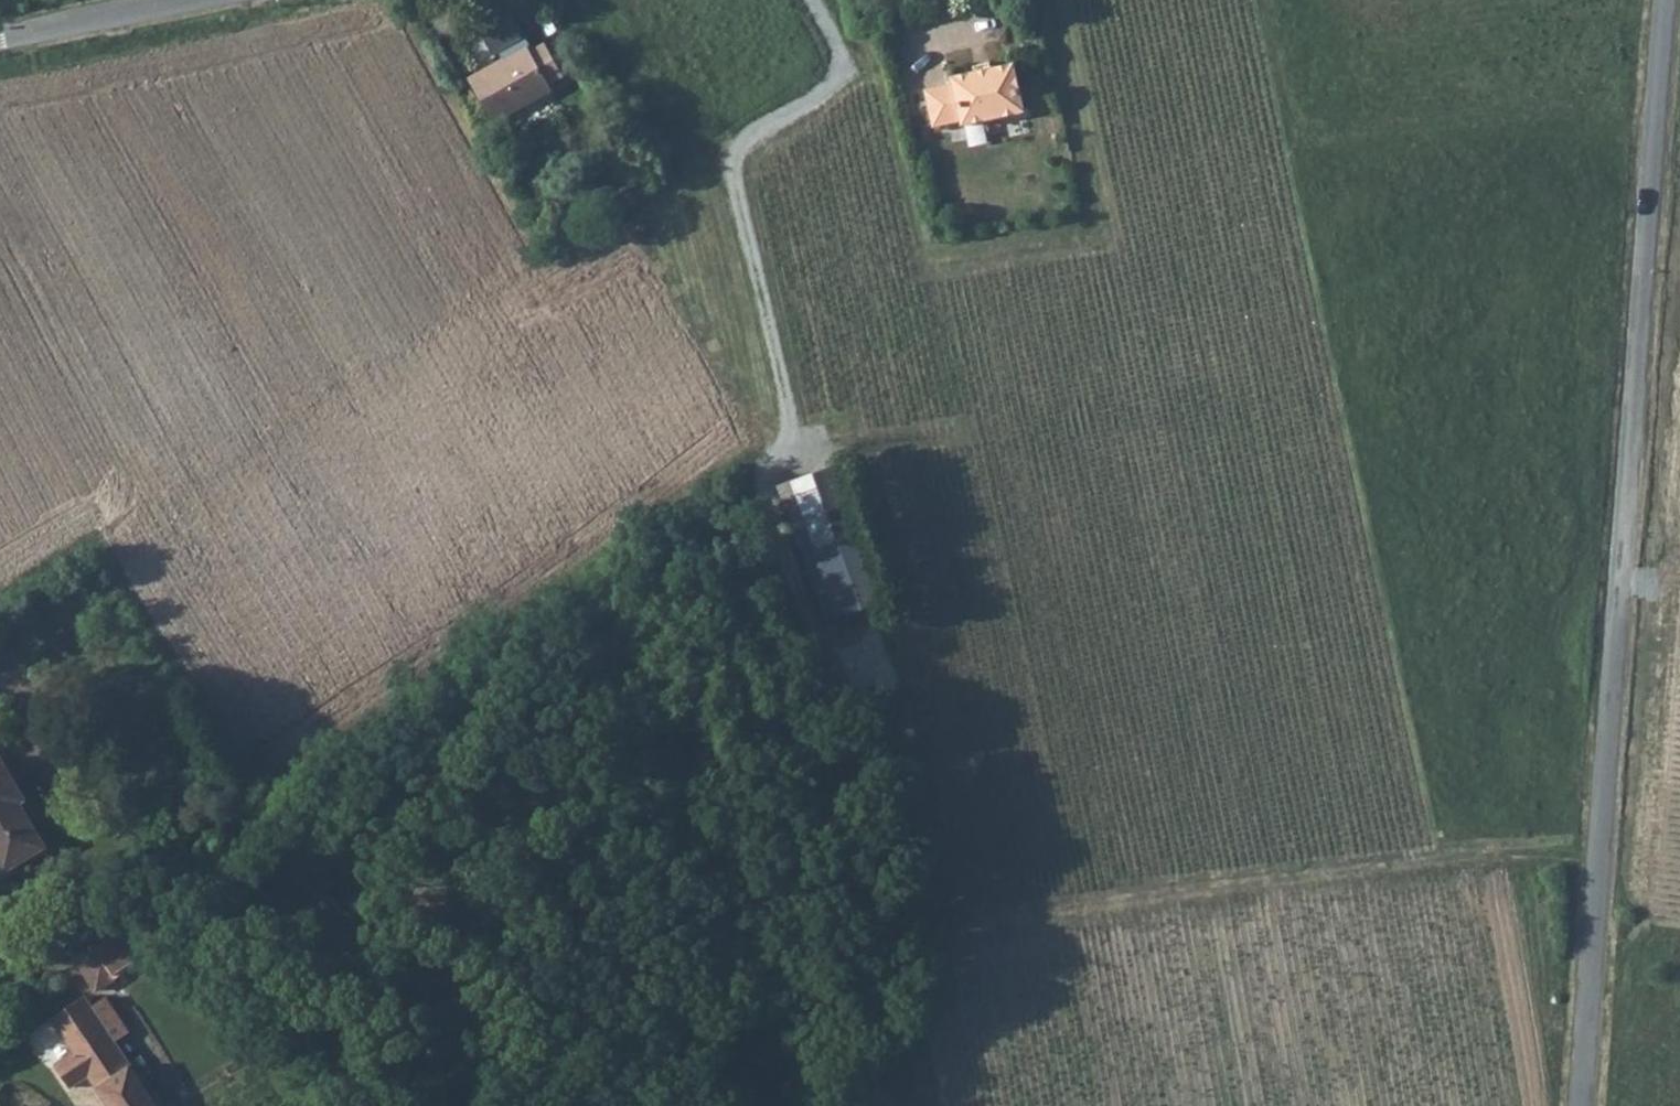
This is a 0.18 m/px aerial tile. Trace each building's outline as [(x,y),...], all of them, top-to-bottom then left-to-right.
[(468,76),(495,124),(552,92),(549,86),(565,77),(545,40),(528,50),(525,45),(468,76)] [(924,90),(933,128),(960,122),(967,147),(987,143),(982,123),(1026,113),(1014,62),(951,76),(952,83),(924,90)] [(776,485),(802,553),(862,531),(836,462),(776,485)] [(3,754),(0,756),(0,851),(7,863),(45,840),(19,799),(28,793),(3,754)] [(158,940),(144,917),(101,941),(117,965),(158,940)] [(78,947),(97,977),(117,965),(101,941),(97,934),(78,947)] [(161,1105),(101,1018),(117,1008),(108,996),(59,1028),(71,1046),(53,1058),(69,1082),(89,1069),(115,1105),(159,1105),(161,1105)]
